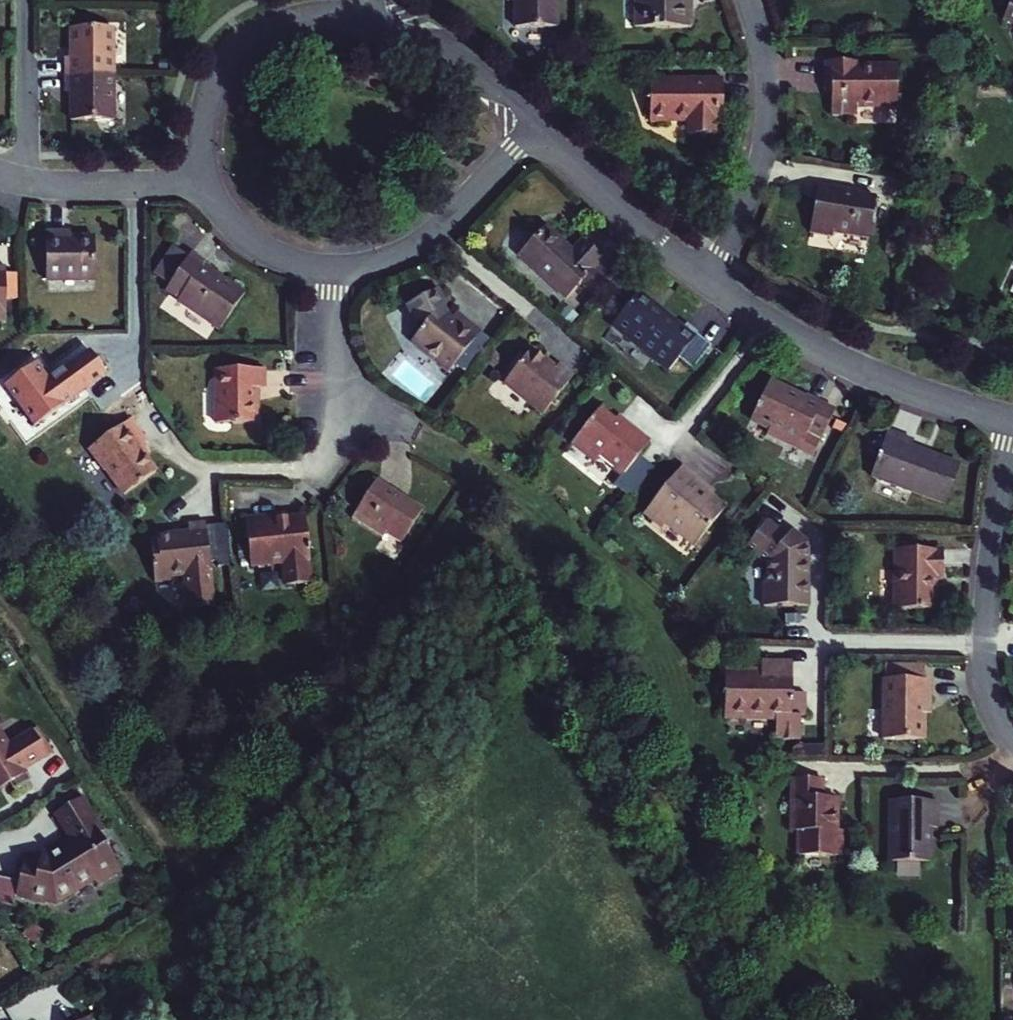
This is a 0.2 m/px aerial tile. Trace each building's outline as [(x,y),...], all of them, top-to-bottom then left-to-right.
[(517,3),(518,28),(557,28),(557,0),(517,0),(517,3)] [(686,27),(686,0),(637,0),(636,27),(686,27)] [(1004,18),(1012,22),(1012,0),(1004,18)] [(66,75),(114,75),(114,29),(70,30),(70,59),(65,59),(66,75)] [(831,91),(831,116),(857,116),(857,110),(896,110),(897,65),(860,65),(860,63),(824,63),(824,91),(831,91)] [(114,75),(66,75),(66,92),(71,92),(72,121),(115,120),(114,75)] [(649,122),(687,122),(687,134),(716,134),(716,122),(722,122),(722,79),(682,79),(682,82),(672,82),(672,78),(649,78),(649,122)] [(816,186),(809,234),(831,237),(832,233),(869,239),(875,203),(876,199),(858,196),(858,193),(816,186)] [(519,254),(566,298),(603,258),(583,239),(573,250),(547,225),(519,254)] [(45,280),(94,280),(94,237),(63,237),(63,231),(46,231),(45,280)] [(187,258),(172,249),(155,274),(170,284),(187,258)] [(221,329),(244,294),(203,268),(205,265),(188,255),(187,258),(170,284),(167,288),(183,298),(180,303),(221,329)] [(6,324),(7,298),(17,298),(17,273),(6,273),(6,267),(0,267),(0,324),(6,324)] [(423,327),(411,342),(448,372),(480,332),(462,317),(458,322),(440,307),(441,305),(446,303),(440,287),(407,300),(417,326),(420,325),(423,327)] [(638,293),(614,324),(669,369),(698,333),(686,323),(681,329),(638,293)] [(529,350),(504,382),(543,413),(573,376),(559,364),(554,370),(529,350)] [(33,385),(60,421),(93,396),(66,360),(33,385)] [(216,372),(216,424),(257,423),(257,389),(264,389),(264,372),(216,372)] [(769,382),(750,421),(768,430),(767,432),(799,448),(813,455),(821,439),(835,410),(806,396),(804,398),(769,382)] [(571,443),(595,462),(601,455),(616,467),(616,468),(623,474),(650,442),(618,416),(615,420),(599,408),(571,443)] [(106,471),(124,495),(156,472),(137,448),(145,442),(129,421),(88,450),(104,472),(106,471)] [(887,431),(871,475),(945,503),(960,464),(911,446),(913,441),(887,431)] [(644,513),(662,527),(665,522),(695,545),(725,507),(699,487),(702,484),(680,467),(644,513)] [(352,518),(381,537),(384,534),(400,544),(422,510),(405,499),(403,502),(396,498),(399,495),(376,480),(352,518)] [(251,568),(282,564),(284,581),(292,587),(307,586),(304,562),(310,561),(305,519),(272,523),(271,519),(245,522),(251,568)] [(763,582),(763,606),(808,606),(808,576),(805,576),(805,563),(809,563),(809,544),(792,531),(787,537),(765,521),(745,548),(766,565),(766,582),(763,582)] [(150,538),(154,582),(171,581),(171,577),(185,576),(188,609),(214,607),(206,522),(190,524),(191,533),(174,535),(174,533),(158,534),(158,538),(150,538)] [(895,608),(935,609),(935,578),(943,578),(943,549),(895,549),(895,608)] [(724,671),(723,717),(776,718),(776,738),(801,738),(801,714),(792,714),(792,694),(792,663),(761,663),(761,671),(724,671)] [(889,679),(924,679),(924,665),(889,665),(889,679)] [(884,679),(884,739),(923,739),(923,699),(930,699),(930,679),(924,679),(889,679),(884,679)] [(792,694),(792,714),(801,714),(807,714),(807,694),(792,694)] [(14,767),(8,758),(28,746),(20,733),(26,729),(15,711),(0,720),(0,776),(14,767)] [(799,854),(842,855),(842,830),(835,830),(836,798),(822,798),(822,779),(793,778),(792,830),(799,830),(799,854)] [(891,799),(891,861),(930,862),(931,826),(938,826),(939,800),(891,799)] [(63,852),(67,860),(56,866),(49,865),(45,875),(26,873),(18,902),(47,911),(57,910),(97,885),(101,891),(126,876),(104,839),(109,836),(87,802),(61,819),(78,844),(63,852)]
